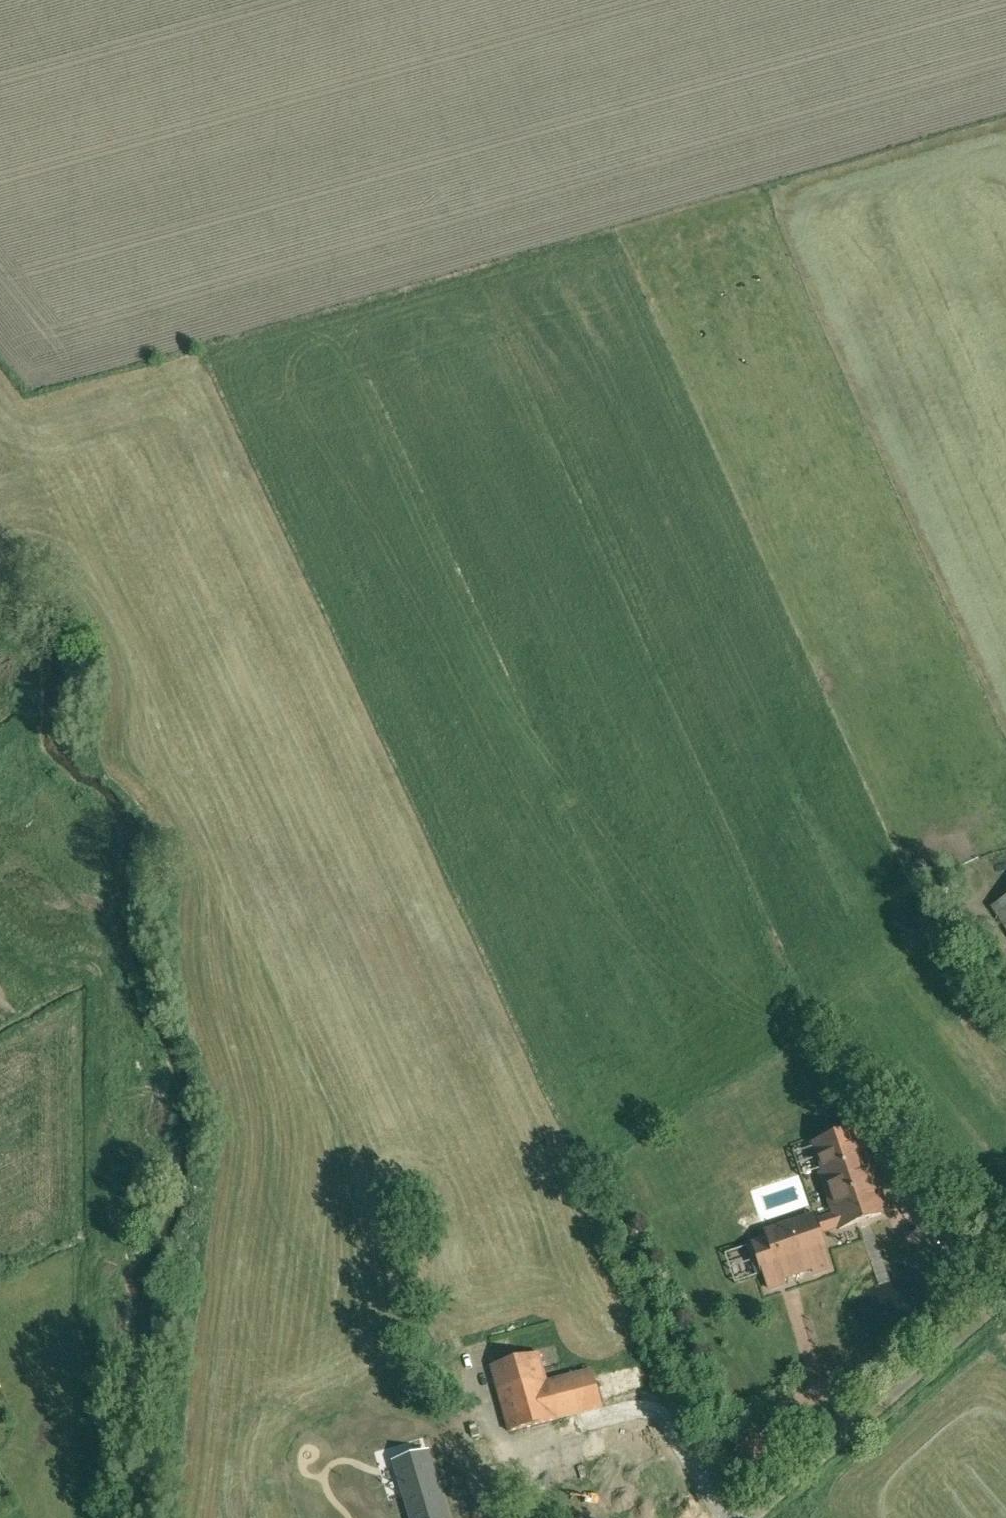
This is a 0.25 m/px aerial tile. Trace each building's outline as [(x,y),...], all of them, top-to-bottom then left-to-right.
[(993,909),(1005,929),(1005,900),(993,909)] [(820,1233),(839,1226),(840,1228),(887,1212),(868,1153),(863,1155),(854,1131),(816,1144),(826,1173),(822,1174),(836,1216),(815,1223),(813,1216),(766,1232),(768,1239),(753,1244),(763,1274),(764,1274),(769,1289),(785,1284),(783,1278),(814,1268),(815,1273),(831,1268),(826,1254),(827,1253),(820,1233)] [(601,1408),(591,1370),(547,1381),(540,1354),(492,1367),(509,1432),(601,1408)] [(411,1517),(446,1517),(427,1453),(395,1463),(411,1517)]
